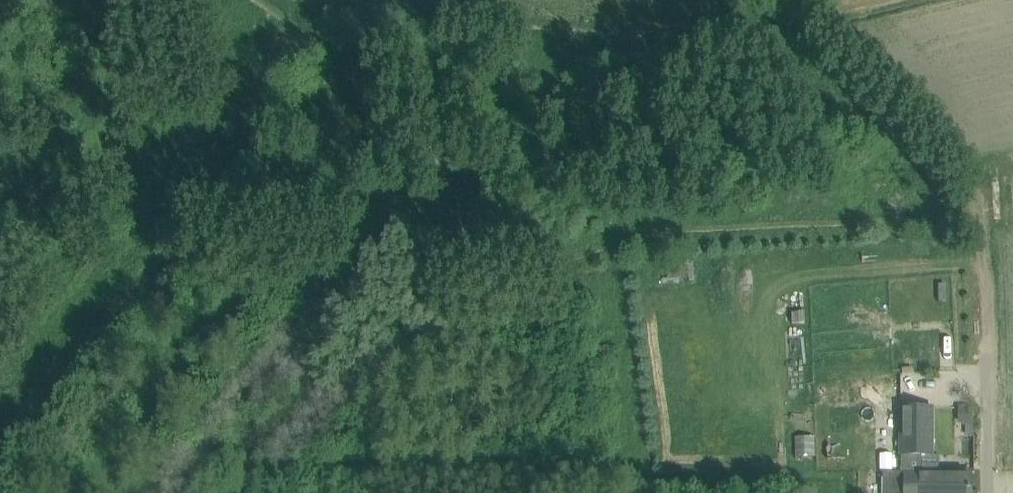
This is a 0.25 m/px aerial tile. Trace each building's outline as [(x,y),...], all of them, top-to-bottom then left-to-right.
[(683,263),(666,265),(668,281),(685,278),(683,263)] [(864,380),(847,381),(849,426),(866,426),(864,380)] [(973,425),(973,407),(960,407),(960,425),(973,425)] [(886,472),(886,492),(971,492),(971,472),(926,472),(926,456),(939,456),(939,409),(906,409),(906,455),(906,472),(886,472)]
